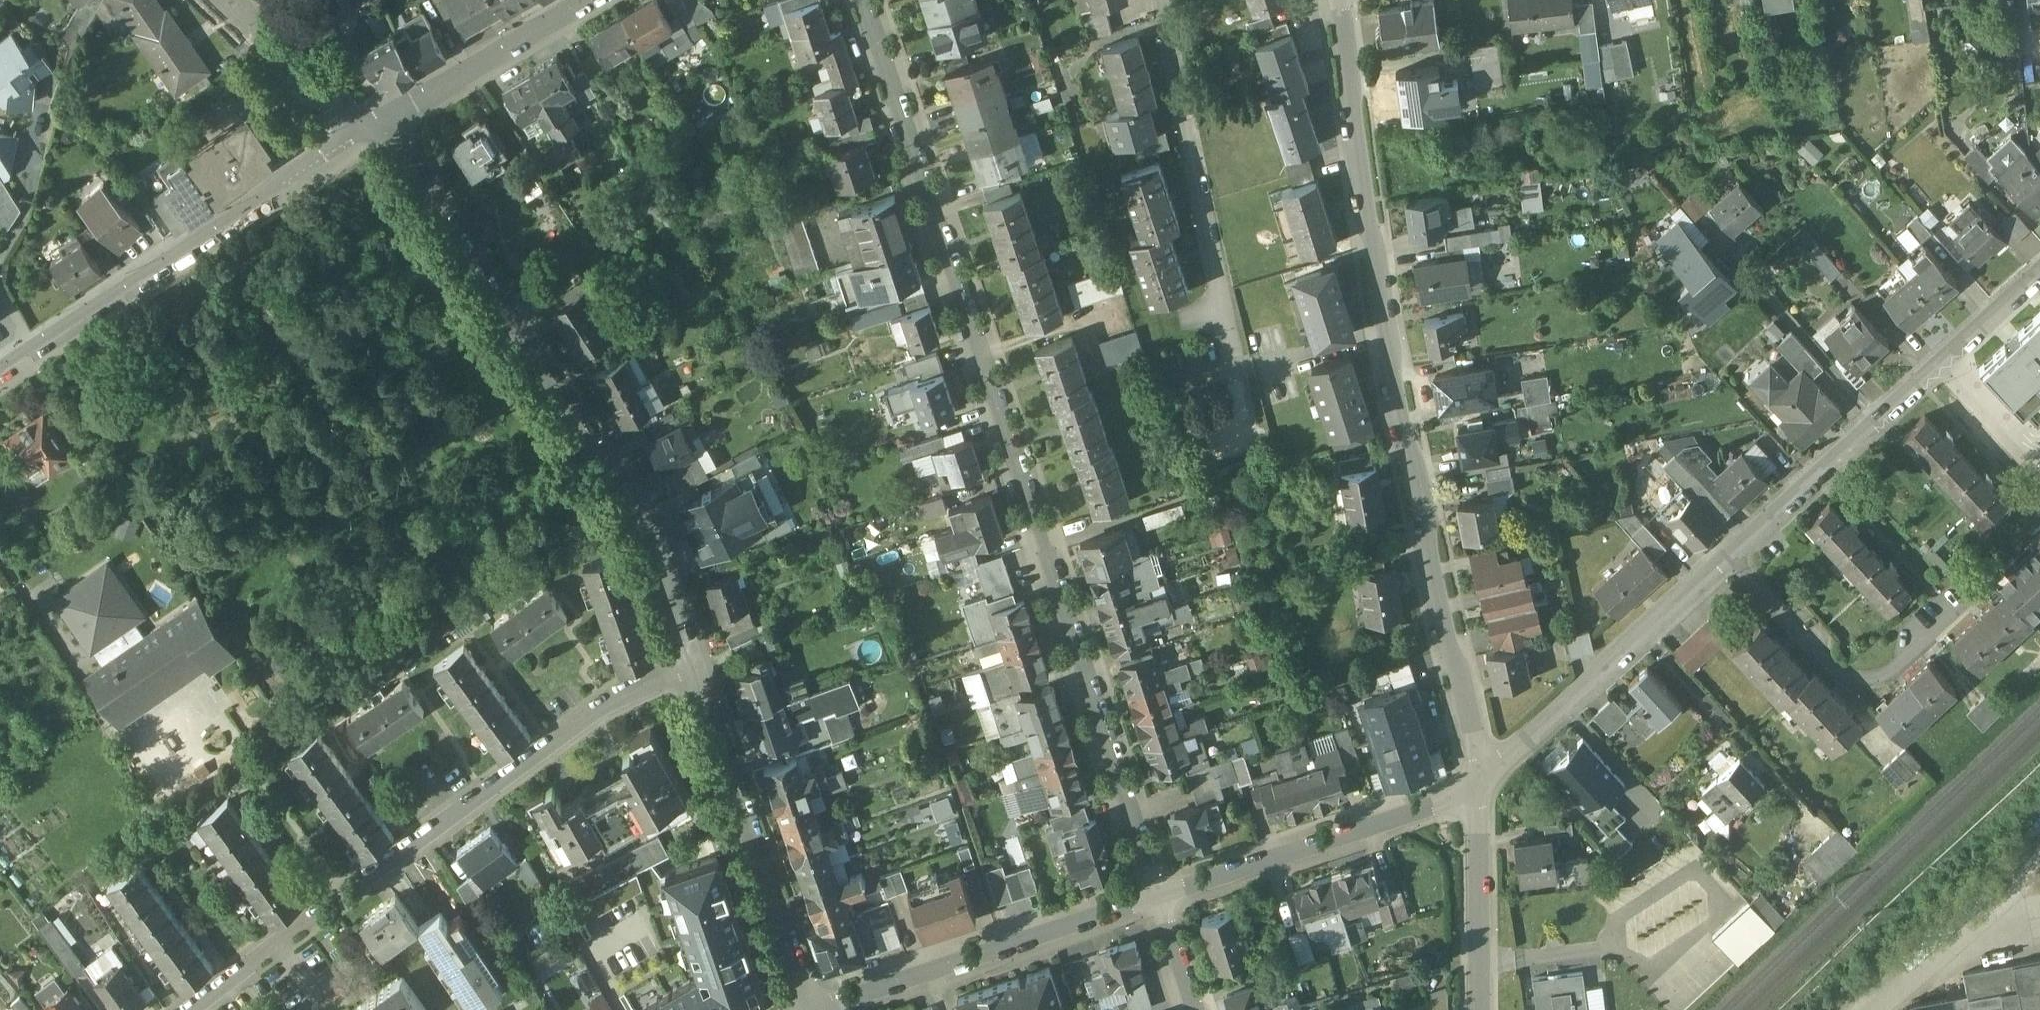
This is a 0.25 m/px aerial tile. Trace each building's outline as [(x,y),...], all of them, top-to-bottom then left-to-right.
[(82,3),(81,2),(60,32),(70,47),(65,62),(67,63),(98,7),(102,0),(84,0),(82,3)] [(156,0),(102,0),(98,7),(110,25),(125,14),(137,30),(164,11),(156,0)] [(436,1),(451,27),(463,21),(451,0),(439,0),(436,1)] [(463,21),(468,29),(503,9),(498,0),(451,0),(463,21)] [(503,9),(505,13),(527,0),(498,0),(503,9)] [(623,16),(639,42),(641,45),(657,35),(671,26),(667,18),(660,7),(656,0),(650,0),(623,16)] [(684,0),(668,0),(669,1),(677,12),(687,6),(687,5),(684,0)] [(805,6),(803,0),(784,0),(791,19),(787,20),(791,33),(827,22),(820,1),(805,6)] [(930,21),(978,5),(977,0),(923,0),(930,21)] [(1082,11),(1083,11),(1093,8),(1091,0),(1079,0),(1082,11)] [(1093,8),(1106,5),(1122,0),(1091,0),(1093,8)] [(1289,0),(1249,0),(1253,12),(1289,0)] [(1413,1),(1413,0),(1406,0),(1404,0),(1401,5),(1401,6),(1379,9),(1381,26),(1385,29),(1388,47),(1438,40),(1440,40),(1438,26),(1434,0),(1423,0),(1413,1)] [(1513,32),(1576,24),(1573,0),(1509,0),(1513,32)] [(1922,0),(1907,0),(1914,43),(1929,40),(1922,0)] [(669,1),(660,7),(667,18),(677,12),(669,1)] [(1593,1),(1577,4),(1581,30),(1597,28),(1593,1)] [(978,5),(930,21),(938,48),(961,41),(984,34),(980,22),(984,21),(978,5)] [(1093,8),(1083,11),(1090,35),(1091,35),(1092,38),(1114,32),(1106,5),(1093,8)] [(186,37),(167,10),(164,11),(137,30),(135,32),(177,92),(205,71),(207,70),(184,38),(186,37)] [(424,12),(406,23),(409,28),(410,28),(413,35),(431,25),(424,12)] [(1271,14),(1250,21),(1253,32),(1265,29),(1274,25),(1271,14)] [(623,16),(592,35),(608,61),(639,42),(623,16)] [(1274,25),(1265,29),(1269,40),(1291,33),(1287,21),(1274,25)] [(827,22),(791,33),(797,49),(800,48),(803,57),(825,50),(830,65),(851,58),(842,31),(831,34),(827,22)] [(413,35),(410,28),(409,28),(404,31),(398,35),(418,70),(447,53),(437,36),(434,29),(431,25),(413,35)] [(1450,25),(1438,26),(1440,40),(1438,40),(1440,53),(1454,51),(1450,25)] [(404,31),(401,26),(394,29),(398,35),(404,31)] [(442,33),(438,26),(434,29),(437,36),(442,33)] [(394,29),(362,48),(375,72),(383,68),(389,80),(392,85),(418,70),(398,35),(394,29)] [(1269,40),(1257,44),(1274,97),(1301,88),(1308,85),(1291,33),(1269,40)] [(0,43),(0,83),(11,97),(11,100),(31,101),(33,77),(28,70),(36,64),(23,47),(12,34),(0,43)] [(657,35),(641,45),(646,54),(663,44),(657,35)] [(1139,38),(1104,47),(1122,110),(1148,103),(1157,101),(1139,38)] [(54,67),(32,39),(23,47),(36,64),(42,71),(54,67)] [(961,41),(938,48),(942,59),(964,52),(961,41)] [(1627,43),(1610,45),(1614,68),(1615,78),(1632,76),(1627,43)] [(1497,45),(1471,49),(1477,89),(1503,86),(1497,45)] [(1610,45),(1598,47),(1602,70),(1614,68),(1610,45)] [(964,52),(942,59),(946,72),(954,69),(969,64),(964,52)] [(557,54),(531,69),(568,133),(569,132),(579,126),(561,95),(567,92),(570,97),(579,92),(572,79),(577,76),(577,75),(569,61),(563,64),(557,54)] [(602,75),(591,56),(582,62),(586,69),(593,81),(602,75)] [(954,69),(946,72),(955,98),(1004,82),(999,67),(996,69),(991,56),(969,64),(954,69)] [(851,58),(830,65),(833,76),(854,69),(851,58)] [(1399,72),(1405,118),(1445,113),(1445,107),(1460,104),(1457,79),(1441,81),(1439,66),(1399,72)] [(383,68),(375,72),(382,84),(389,80),(383,68)] [(1614,68),(1602,70),(1603,80),(1615,78),(1614,68)] [(531,69),(505,84),(510,94),(505,97),(514,112),(519,109),(526,122),(536,116),(533,112),(539,109),(556,139),(568,133),(531,69)] [(586,69),(577,75),(577,76),(572,79),(579,92),(582,99),(597,90),(591,81),(593,81),(586,69)] [(854,69),(833,76),(836,86),(848,83),(850,88),(859,86),(854,69)] [(205,71),(181,89),(188,98),(212,81),(205,71)] [(254,85),(244,73),(236,79),(246,91),(254,85)] [(1004,82),(955,98),(964,124),(1010,109),(1006,99),(1010,97),(1004,82)] [(836,86),(816,93),(827,129),(857,120),(847,89),(850,88),(848,83),(836,86)] [(1320,146),(1301,88),(1274,97),(1267,99),(1285,157),(1320,146)] [(1122,110),(1107,115),(1115,145),(1138,139),(1156,134),(1156,132),(1148,103),(1122,110)] [(539,109),(533,112),(536,116),(526,122),(524,123),(530,134),(540,129),(548,144),(548,143),(556,139),(539,109)] [(1010,109),(964,124),(973,151),(1022,135),(1017,120),(1014,121),(1010,109)] [(482,120),(480,116),(467,125),(469,129),(454,138),(474,169),(482,164),(489,176),(505,166),(498,154),(506,149),(486,118),(482,120)] [(873,126),(853,132),(856,144),(864,141),(864,142),(876,138),(873,126)] [(1156,134),(1138,139),(1144,155),(1169,146),(1164,129),(1156,132),(1156,134)] [(568,133),(556,139),(548,143),(548,144),(561,165),(582,153),(569,132),(568,133)] [(0,134),(0,169),(11,162),(17,137),(0,134)] [(1022,135),(973,151),(983,180),(1004,172),(1028,164),(1024,153),(1028,151),(1022,135)] [(1812,162),(1822,151),(1807,137),(1797,148),(1812,162)] [(856,144),(828,153),(839,187),(875,176),(864,142),(864,141),(856,144)] [(1994,162),(1977,143),(1964,154),(1989,182),(1998,174),(1994,170),(1995,169),(1991,165),(1994,162)] [(2020,147),(1995,169),(1994,170),(1998,174),(2035,215),(2039,210),(2039,169),(2031,159),(2020,147)] [(2031,159),(2039,169),(2039,150),(2031,159)] [(174,184),(155,197),(177,230),(216,204),(188,165),(178,152),(160,165),(174,184)] [(1310,157),(1287,164),(1291,176),(1314,168),(1310,157)] [(0,169),(0,174),(3,179),(8,175),(11,162),(0,169)] [(1179,226),(1158,163),(1122,175),(1143,238),(1167,230),(1179,226)] [(1538,166),(1520,167),(1523,208),(1541,207),(1538,166)] [(1314,168),(1291,176),(1295,187),(1317,180),(1314,168)] [(1004,172),(983,180),(986,189),(1007,182),(1004,172)] [(1,202),(13,195),(3,179),(0,174),(0,201),(1,202)] [(1295,187),(1283,191),(1303,254),(1337,243),(1317,180),(1295,187)] [(131,210),(105,182),(82,203),(102,226),(119,243),(140,223),(131,210)] [(1007,182),(986,189),(990,201),(1013,194),(1008,182),(1007,182)] [(1711,205),(1710,207),(1730,230),(1759,206),(1738,182),(1711,205)] [(1698,190),(1682,203),(1696,219),(1710,207),(1711,205),(1698,190)] [(1041,252),(1020,191),(1013,194),(990,201),(984,204),(1005,264),(1007,263),(1041,252)] [(1447,195),(1407,201),(1412,234),(1445,229),(1442,211),(1450,210),(1449,208),(1447,195)] [(847,239),(901,221),(894,196),(839,213),(847,239)] [(155,223),(141,203),(131,210),(140,223),(145,230),(155,223)] [(1471,205),(1449,208),(1450,210),(1442,211),(1445,229),(1474,225),(1471,205)] [(2015,212),(1995,229),(2004,238),(2011,246),(2031,229),(2015,212)] [(1995,229),(1981,213),(1955,237),(1978,262),(2004,238),(1995,229)] [(1919,215),(1907,226),(1921,243),(1933,232),(1919,215)] [(822,274),(803,218),(781,225),(800,282),(822,274)] [(901,221),(847,239),(855,263),(910,245),(901,221)] [(1734,288),(1678,223),(1659,239),(1693,279),(1681,289),(1703,315),(1723,297),(1734,288)] [(1500,228),(1445,236),(1446,248),(1462,246),(1512,239),(1510,224),(1499,225),(1500,228)] [(102,226),(94,234),(103,245),(110,252),(119,243),(102,226)] [(94,234),(87,227),(78,233),(93,255),(103,245),(94,234)] [(1143,238),(1132,242),(1153,304),(1188,292),(1167,230),(1143,238)] [(78,233),(60,245),(64,252),(52,260),(72,289),(102,269),(93,255),(78,233)] [(855,263),(841,268),(848,292),(852,290),(856,301),(921,280),(910,245),(855,263)] [(1446,248),(1435,250),(1437,263),(1464,259),(1462,246),(1446,248)] [(1924,247),(1914,256),(1922,265),(1909,276),(1932,303),(1956,283),(1924,247)] [(1842,270),(1822,248),(1811,257),(1831,280),(1842,270)] [(1041,252),(1007,263),(1029,327),(1064,315),(1042,252),(1041,252)] [(1437,263),(1417,266),(1421,296),(1469,289),(1464,259),(1437,263)] [(1116,269),(1069,284),(1077,307),(1124,292),(1116,269)] [(1353,332),(1333,270),(1299,280),(1319,343),(1353,332)] [(588,276),(557,296),(564,306),(585,292),(588,296),(597,291),(588,276)] [(1909,276),(1885,297),(1909,324),(1932,303),(1909,276)] [(536,280),(516,293),(530,314),(551,301),(536,280)] [(856,301),(848,304),(851,314),(852,314),(924,290),(921,280),(856,301)] [(924,290),(852,314),(856,327),(891,316),(902,313),(929,304),(924,290)] [(588,296),(585,292),(564,306),(554,313),(580,354),(609,335),(600,321),(602,319),(588,296)] [(929,304),(902,313),(908,332),(912,346),(940,337),(929,304)] [(1889,343),(1856,306),(1840,320),(1845,326),(1829,340),(1850,364),(1857,371),(1889,343)] [(908,332),(902,313),(891,316),(897,335),(908,332)] [(1464,314),(1427,320),(1431,352),(1454,349),(1452,337),(1467,335),(1464,314)] [(1981,370),(2024,416),(2039,401),(2039,315),(1981,370)] [(1771,318),(1761,326),(1770,339),(1781,331),(1771,318)] [(1136,330),(1100,342),(1107,366),(1144,354),(1136,330)] [(1791,332),(1777,346),(1790,361),(1804,348),(1791,332)] [(1057,403),(1091,392),(1073,338),(1037,350),(1055,403),(1057,403)] [(1804,348),(1790,361),(1801,372),(1802,371),(1810,380),(1822,369),(1804,348)] [(1454,349),(1431,352),(1433,363),(1455,360),(1454,349)] [(937,352),(905,363),(910,376),(920,373),(922,380),(944,373),(937,352)] [(629,355),(596,372),(611,398),(643,381),(629,355)] [(1350,357),(1314,369),(1334,434),(1361,425),(1369,423),(1370,422),(1350,357)] [(1857,371),(1850,364),(1842,372),(1856,388),(1865,381),(1857,371)] [(1770,365),(1752,382),(1769,402),(1769,401),(1780,391),(1779,390),(1783,385),(1784,380),(1770,365)] [(1491,369),(1435,379),(1441,410),(1497,401),(1491,369)] [(1810,380),(1802,371),(1801,372),(1780,391),(1769,401),(1769,402),(1794,429),(1789,433),(1802,447),(1839,413),(1810,380)] [(922,380),(912,384),(918,404),(924,420),(956,409),(944,373),(922,380)] [(661,375),(649,380),(658,406),(670,402),(661,375)] [(1547,376),(1521,380),(1526,406),(1545,402),(1552,401),(1547,376)] [(643,381),(611,398),(625,425),(657,407),(643,381)] [(912,384),(903,386),(910,406),(918,404),(912,384)] [(1077,459),(1112,447),(1093,391),(1091,392),(1057,403),(1075,459),(1077,459)] [(1526,406),(1514,408),(1516,421),(1518,421),(1520,436),(1550,431),(1545,402),(1526,406)] [(44,415),(9,439),(30,470),(51,455),(58,465),(72,456),(44,415)] [(1942,432),(1926,415),(1904,435),(1944,478),(1965,458),(1949,440),(1953,436),(1946,428),(1942,432)] [(691,420),(683,424),(690,438),(697,434),(691,420)] [(1482,427),(1481,421),(1471,423),(1472,429),(1459,431),(1464,462),(1499,456),(1499,455),(1495,435),(1494,425),(1482,427)] [(1516,421),(1494,425),(1495,435),(1504,434),(1505,440),(1521,438),(1520,436),(1518,421),(1516,421)] [(1369,423),(1361,425),(1365,439),(1373,436),(1369,423)] [(683,424),(650,442),(665,470),(668,469),(696,452),(690,438),(683,424)] [(1361,425),(1334,434),(1338,447),(1365,439),(1361,425)] [(549,431),(537,439),(542,446),(554,438),(549,431)] [(943,435),(920,442),(924,456),(932,453),(932,451),(947,446),(943,435)] [(1663,440),(1665,443),(1675,454),(1685,446),(1699,444),(1692,435),(1663,440)] [(947,446),(932,451),(932,453),(938,470),(948,467),(953,481),(983,471),(972,438),(947,446)] [(1668,461),(1675,454),(1665,443),(1658,450),(1668,461)] [(1699,444),(1685,446),(1675,454),(1694,475),(1707,463),(1712,459),(1699,444)] [(1112,447),(1077,459),(1095,513),(1132,501),(1114,447),(1112,447)] [(696,452),(668,469),(679,491),(710,476),(696,452)] [(732,466),(737,476),(753,469),(762,464),(757,453),(732,466)] [(1507,453),(1499,455),(1499,456),(1464,462),(1466,474),(1485,470),(1509,466),(1507,453)] [(1372,454),(1340,459),(1343,473),(1374,468),(1372,454)] [(1694,475),(1675,454),(1668,461),(1663,466),(1683,488),(1696,477),(1694,475)] [(1719,476),(1716,479),(1741,505),(1756,491),(1752,487),(1758,481),(1759,482),(1764,477),(1742,454),(1719,476)] [(1965,458),(1944,478),(1983,522),(2005,502),(1989,485),(1993,480),(1985,472),(1981,476),(1965,458)] [(1707,463),(1694,475),(1696,477),(1706,488),(1716,479),(1719,476),(1707,463)] [(1509,466),(1485,470),(1488,481),(1511,477),(1509,466)] [(1343,473),(1342,473),(1351,523),(1384,517),(1375,467),(1374,468),(1343,473)] [(722,485),(682,505),(692,524),(690,526),(694,535),(693,536),(704,557),(747,536),(748,537),(763,530),(779,522),(757,478),(753,469),(737,476),(722,483),(722,485)] [(1511,477),(1488,481),(1490,495),(1514,490),(1511,477)] [(1706,488),(1696,477),(1683,488),(1690,497),(1692,497),(1708,513),(1719,503),(1706,488)] [(1741,505),(1716,479),(1706,488),(1719,503),(1731,515),(1741,505)] [(1692,497),(1690,497),(1683,488),(1659,511),(1667,519),(1665,521),(1694,550),(1719,526),(1708,513),(1692,497)] [(125,493),(117,498),(125,509),(132,503),(125,493)] [(943,495),(921,502),(925,516),(947,509),(943,495)] [(991,495),(950,509),(955,527),(936,533),(944,556),(978,545),(1005,536),(991,495)] [(1491,500),(1458,506),(1465,541),(1497,535),(1491,500)] [(1182,503),(1143,516),(1147,528),(1186,516),(1182,503)] [(1867,544),(1853,528),(1857,525),(1850,517),(1846,520),(1829,503),(1807,523),(1845,565),(1867,544)] [(1617,519),(1632,536),(1644,525),(1635,515),(1617,519)] [(779,522),(763,530),(768,540),(793,528),(788,517),(779,522)] [(1666,550),(1644,525),(1632,536),(1641,547),(1642,547),(1654,560),(1666,550)] [(1123,530),(1081,544),(1090,572),(1121,562),(1132,558),(1123,530)] [(2032,541),(2035,544),(2017,560),(2014,557),(1993,576),(2006,591),(2030,617),(2039,608),(2039,533),(2032,541)] [(1885,564),(1867,544),(1845,565),(1887,611),(1909,590),(1893,572),(1897,568),(1889,560),(1885,564)] [(978,545),(944,556),(949,573),(976,564),(983,561),(978,545)] [(1641,547),(1593,592),(1619,617),(1666,573),(1654,560),(1642,547),(1641,547)] [(1157,573),(1151,552),(1143,555),(1145,559),(1150,576),(1157,573)] [(1383,553),(1349,560),(1352,577),(1360,575),(1359,574),(1386,569),(1383,553)] [(618,554),(584,566),(622,671),(656,659),(618,554)] [(1495,554),(1475,558),(1477,570),(1499,565),(1495,554)] [(983,561),(976,564),(988,600),(1015,591),(1003,555),(983,561)] [(1132,558),(1121,562),(1123,567),(1145,559),(1143,555),(1132,558)] [(704,557),(681,568),(686,579),(710,568),(704,557)] [(1145,559),(1123,567),(1123,568),(1125,568),(1133,592),(1160,583),(1157,573),(1150,576),(1145,559)] [(1477,570),(1474,571),(1477,582),(1480,582),(1481,586),(1479,589),(1480,594),(1483,593),(1525,583),(1526,582),(1524,575),(1520,571),(1517,561),(1499,565),(1477,570)] [(134,602),(108,563),(103,567),(129,605),(134,602)] [(103,567),(56,599),(92,651),(101,645),(135,621),(144,615),(134,602),(129,605),(103,567)] [(1123,568),(1092,579),(1100,602),(1133,592),(1125,568),(1123,568)] [(1386,569),(1359,574),(1360,575),(1368,623),(1402,617),(1393,568),(1386,569)] [(744,572),(709,583),(719,618),(721,618),(730,616),(730,617),(747,612),(740,589),(737,576),(744,574),(744,572)] [(1525,583),(1483,593),(1486,605),(1488,605),(1489,610),(1487,613),(1487,616),(1489,615),(1532,607),(1536,606),(1533,598),(1527,594),(1525,583)] [(546,586),(494,625),(515,654),(568,615),(546,586)] [(2006,591),(1953,640),(1980,669),(2033,621),(2030,617),(2006,591)] [(1133,592),(1100,602),(1108,627),(1141,617),(1137,606),(1133,592)] [(1167,592),(1150,597),(1151,602),(1137,606),(1141,617),(1168,608),(1171,607),(1167,592)] [(198,599),(179,613),(189,627),(185,630),(206,661),(204,663),(211,673),(237,655),(198,599)] [(1025,600),(992,611),(998,630),(1000,636),(1033,625),(1025,600)] [(1532,607),(1489,615),(1492,627),(1495,626),(1495,632),(1493,636),(1495,639),(1530,632),(1542,629),(1539,620),(1534,617),(1532,607)] [(1168,608),(1141,617),(1144,626),(1171,617),(1168,608)] [(747,612),(730,617),(730,616),(721,618),(726,636),(727,638),(754,624),(750,611),(747,612)] [(103,665),(95,671),(104,684),(94,690),(117,723),(204,663),(206,661),(185,630),(189,627),(179,613),(145,636),(111,660),(103,665)] [(1141,617),(1108,627),(1116,652),(1148,641),(1144,626),(1141,617)] [(135,621),(101,645),(111,658),(110,658),(111,660),(145,636),(135,621)] [(1725,639),(1709,622),(1692,638),(1709,655),(1725,639)] [(754,624),(727,638),(732,647),(754,637),(758,635),(754,624)] [(1808,676),(1760,624),(1732,649),(1781,702),(1785,698),(1808,676)] [(1033,625),(1000,636),(1003,645),(1008,660),(1041,650),(1033,625)] [(984,631),(970,635),(973,645),(1000,636),(998,630),(985,634),(984,631)] [(1590,631),(1567,636),(1572,657),(1595,653),(1590,631)] [(1530,632),(1496,640),(1500,651),(1524,646),(1532,644),(1530,632)] [(1000,636),(973,645),(976,654),(1003,645),(1000,636)] [(754,637),(732,647),(737,658),(759,648),(754,637)] [(1709,655),(1692,638),(1675,654),(1691,672),(1709,655)] [(101,645),(92,651),(103,665),(111,660),(110,658),(111,658),(101,645)] [(531,736),(465,646),(436,668),(502,757),(531,736)] [(1500,651),(1487,654),(1495,688),(1532,680),(1524,646),(1500,651)] [(1041,650),(1008,660),(1016,684),(1018,684),(1048,674),(1041,650)] [(1161,674),(1155,654),(1121,665),(1130,693),(1164,682),(1161,674)] [(767,658),(755,663),(757,670),(738,677),(744,693),(740,694),(747,714),(782,702),(779,692),(767,658)] [(1201,659),(1188,663),(1188,664),(1192,673),(1205,668),(1201,659)] [(1008,660),(981,669),(984,678),(982,679),(984,681),(983,681),(990,700),(1020,690),(1018,684),(1016,684),(1008,660)] [(1929,661),(1876,710),(1904,740),(1956,691),(1929,661)] [(1410,662),(1376,674),(1379,685),(1391,681),(1394,692),(1417,685),(1410,662)] [(1188,664),(1170,670),(1171,671),(1161,674),(1164,682),(1169,680),(1180,677),(1192,673),(1188,664)] [(1681,704),(1646,667),(1628,684),(1641,698),(1626,713),(1625,714),(1628,717),(1646,736),(1681,704)] [(95,671),(85,678),(94,690),(104,684),(95,671)] [(1862,723),(1814,672),(1808,676),(1785,698),(1833,750),(1862,723)] [(1180,677),(1169,680),(1172,690),(1183,687),(1180,677)] [(809,692),(782,702),(797,742),(809,738),(801,716),(815,711),(816,714),(835,708),(837,712),(846,709),(846,710),(860,705),(849,678),(822,688),(809,692)] [(805,679),(792,684),(793,687),(779,692),(782,702),(809,692),(808,687),(805,679)] [(1172,690),(1169,680),(1164,682),(1172,709),(1178,707),(1172,690)] [(820,682),(808,687),(809,692),(822,688),(820,682)] [(1164,682),(1130,693),(1139,720),(1172,709),(1164,682)] [(404,683),(350,719),(369,748),(424,712),(404,683)] [(1417,685),(1407,689),(1412,705),(1413,705),(1422,701),(1417,685)] [(1022,697),(1018,698),(1027,726),(1062,715),(1056,697),(1056,695),(1054,689),(1049,687),(1043,689),(1043,690),(1022,697)] [(1394,692),(1365,702),(1370,717),(1367,718),(1383,770),(1387,769),(1391,784),(1403,780),(1422,774),(1433,770),(1429,757),(1430,757),(1429,754),(1413,705),(1412,705),(1407,689),(1394,692)] [(1020,690),(990,700),(1001,734),(1027,726),(1018,698),(1022,697),(1020,690)] [(1986,695),(1967,713),(1984,731),(2003,713),(1986,695)] [(1626,713),(1612,698),(1592,717),(1609,735),(1628,717),(1625,714),(1626,713)] [(782,702),(747,714),(754,734),(757,733),(763,749),(783,743),(785,750),(798,746),(797,742),(782,702)] [(1365,702),(1357,705),(1362,720),(1367,718),(1370,717),(1365,702)] [(837,712),(825,716),(834,742),(855,735),(846,710),(846,709),(837,712)] [(1172,709),(1139,720),(1145,739),(1144,740),(1146,747),(1147,747),(1181,736),(1179,730),(1172,709)] [(1062,715),(1027,726),(1030,735),(1036,753),(1070,742),(1064,723),(1065,722),(1063,715),(1062,715)] [(1209,727),(1206,718),(1192,722),(1193,726),(1179,730),(1181,736),(1209,727)] [(1027,726),(1001,734),(1004,744),(1030,735),(1027,726)] [(652,727),(632,738),(636,746),(633,747),(632,745),(625,749),(638,772),(589,800),(584,792),(564,803),(554,784),(548,787),(550,791),(546,793),(545,791),(530,800),(533,806),(528,809),(555,857),(583,841),(587,848),(668,802),(672,809),(692,798),(652,727)] [(1209,727),(1181,736),(1183,742),(1197,738),(1198,741),(1212,736),(1209,727)] [(1349,730),(1333,734),(1335,740),(1351,736),(1349,730)] [(394,836),(319,734),(290,755),(365,857),(394,836)] [(1181,736),(1147,747),(1153,765),(1153,767),(1155,773),(1160,775),(1165,773),(1166,772),(1190,764),(1183,742),(1181,736)] [(1351,736),(1335,740),(1338,748),(1339,747),(1343,759),(1344,763),(1359,758),(1351,736)] [(1625,787),(1583,739),(1549,769),(1586,810),(1605,793),(1611,799),(1625,787)] [(1070,742),(1036,753),(1045,780),(1079,769),(1070,742)] [(1302,742),(1289,746),(1298,773),(1308,770),(1304,756),(1307,755),(1302,742)] [(1289,746),(1276,750),(1281,764),(1284,763),(1288,776),(1298,773),(1289,746)] [(1338,748),(1313,755),(1317,767),(1343,759),(1339,747),(1338,748)] [(1906,748),(1882,770),(1897,787),(1922,765),(1906,748)] [(1440,750),(1429,754),(1430,757),(1436,777),(1447,773),(1440,750)] [(1036,753),(1016,760),(1021,774),(1000,781),(1004,793),(1019,789),(1019,788),(1045,780),(1036,753)] [(1244,754),(1231,758),(1238,780),(1240,785),(1253,781),(1244,754)] [(1722,754),(1710,764),(1722,776),(1737,763),(1734,760),(1730,763),(1722,754)] [(798,756),(765,767),(775,794),(818,779),(816,771),(804,775),(798,756)] [(1231,758),(1187,772),(1198,806),(1205,804),(1218,800),(1218,801),(1224,799),(1220,785),(1238,780),(1231,758)] [(1308,770),(1298,773),(1309,809),(1329,802),(1328,799),(1345,793),(1339,774),(1347,772),(1344,763),(1343,759),(1317,767),(1308,770)] [(1722,776),(1718,780),(1742,807),(1765,786),(1741,759),(1737,763),(1722,776)] [(825,768),(816,771),(818,779),(828,776),(825,768)] [(1079,769),(1045,780),(1052,800),(1054,809),(1089,797),(1080,769),(1079,770),(1079,769)] [(1387,769),(1383,770),(1379,771),(1384,786),(1391,784),(1387,769)] [(843,770),(828,776),(830,784),(832,790),(848,785),(843,770)] [(1278,771),(1258,777),(1260,785),(1280,779),(1278,771)] [(1260,785),(1254,787),(1258,800),(1266,797),(1272,817),(1289,811),(1290,815),(1309,809),(1298,773),(1288,776),(1280,779),(1260,785)] [(1403,780),(1397,782),(1401,794),(1426,786),(1422,774),(1419,775),(1421,783),(1406,788),(1403,780)] [(1419,775),(1403,780),(1406,788),(1421,783),(1419,775)] [(828,776),(818,779),(821,787),(830,784),(828,776)] [(818,779),(775,794),(784,821),(816,809),(810,791),(821,787),(818,779)] [(1045,780),(1019,788),(1019,789),(1025,809),(1052,800),(1045,780)] [(1742,807),(1718,780),(1704,793),(1728,820),(1742,807)] [(1605,793),(1586,810),(1608,834),(1626,818),(1610,800),(1611,799),(1605,793)] [(228,800),(199,821),(274,924),(303,902),(228,800)] [(1218,800),(1205,804),(1209,818),(1223,814),(1218,801),(1218,800)] [(1198,806),(1171,816),(1176,831),(1174,832),(1180,850),(1198,844),(1198,846),(1209,842),(1209,841),(1216,838),(1209,818),(1205,804),(1198,806)] [(1085,806),(1051,817),(1055,829),(1063,826),(1064,830),(1078,826),(1091,822),(1085,806)] [(910,807),(903,810),(906,816),(912,814),(910,807)] [(816,809),(784,821),(793,847),(836,832),(834,824),(822,827),(816,809)] [(957,819),(945,824),(952,843),(965,839),(957,819)] [(843,820),(834,824),(836,832),(846,829),(843,820)] [(1091,822),(1078,826),(1079,829),(1081,828),(1085,842),(1101,837),(1096,820),(1091,822)] [(1571,823),(1543,828),(1545,838),(1572,834),(1571,823)] [(858,824),(846,829),(849,837),(861,833),(858,824)] [(1055,829),(1046,831),(1054,854),(1068,850),(1067,848),(1063,834),(1065,833),(1064,830),(1063,826),(1055,829)] [(1615,859),(1633,844),(1617,826),(1599,841),(1615,859)] [(493,827),(459,852),(486,888),(519,864),(493,827)] [(1065,833),(1063,834),(1067,848),(1085,842),(1081,828),(1079,829),(1065,833)] [(846,829),(836,832),(839,840),(849,837),(846,829)] [(1839,829),(1822,845),(1841,866),(1859,850),(1839,829)] [(836,832),(793,847),(802,874),(834,862),(828,844),(839,840),(836,832)] [(920,834),(910,837),(912,843),(922,840),(920,834)] [(659,837),(563,887),(573,907),(638,873),(663,860),(669,856),(659,837)] [(1085,842),(1067,848),(1068,850),(1074,867),(1077,866),(1082,882),(1113,873),(1101,837),(1085,842)] [(1552,839),(1515,845),(1521,883),(1557,878),(1558,878),(1556,864),(1552,839)] [(969,845),(959,849),(965,869),(976,866),(969,845)] [(636,1009),(744,1009),(765,998),(717,859),(668,876),(700,974),(636,1009)] [(1589,860),(1556,864),(1558,878),(1557,878),(1559,888),(1592,884),(1589,860)] [(834,862),(802,874),(811,900),(855,885),(852,876),(840,880),(834,862)] [(1003,865),(986,870),(997,905),(1014,900),(1005,874),(1003,865)] [(213,968),(138,866),(109,887),(184,989),(213,968)] [(1030,866),(1005,874),(1014,900),(1039,892),(1030,866)] [(1370,868),(1353,874),(1352,870),(1332,877),(1344,912),(1378,901),(1388,897),(1387,895),(1384,885),(1376,888),(1370,868)] [(873,869),(861,873),(864,881),(876,877),(873,869)] [(901,869),(880,876),(883,884),(887,896),(908,888),(901,869)] [(962,872),(909,890),(923,935),(950,927),(951,928),(962,925),(961,923),(976,918),(962,872)] [(573,907),(558,915),(567,930),(643,889),(638,873),(573,907)] [(861,873),(852,876),(855,885),(864,882),(864,881),(861,873)] [(876,877),(864,881),(864,882),(867,889),(883,884),(880,876),(880,875),(876,877)] [(1332,877),(1313,883),(1314,887),(1297,892),(1303,911),(1295,914),(1299,926),(1309,923),(1344,912),(1332,877)] [(469,879),(458,886),(471,908),(484,899),(469,879)] [(864,882),(855,885),(857,892),(867,889),(864,882)] [(855,885),(811,900),(820,926),(852,915),(858,913),(851,894),(857,892),(855,885)] [(1401,891),(1387,895),(1388,897),(1395,921),(1410,916),(1401,891)] [(397,896),(361,922),(384,953),(387,951),(419,928),(419,927),(397,896)] [(1388,897),(1378,901),(1385,924),(1395,921),(1388,897)] [(1775,930),(1752,904),(1715,938),(1738,965),(1775,930)] [(1233,909),(1203,919),(1219,969),(1244,961),(1254,958),(1243,924),(1239,926),(1233,909)] [(1353,909),(1344,912),(1353,940),(1366,935),(1361,921),(1358,922),(1353,909)] [(1344,912),(1309,923),(1310,929),(1317,932),(1322,931),(1330,935),(1333,946),(1353,940),(1344,912)] [(461,916),(448,924),(441,913),(420,927),(475,1009),(496,996),(504,991),(495,978),(501,974),(461,916)] [(820,926),(811,929),(824,969),(866,955),(852,915),(820,926)] [(894,923),(873,930),(880,951),(901,944),(894,923)] [(420,927),(419,927),(419,928),(387,951),(426,1009),(501,1009),(504,1008),(496,996),(475,1009),(420,927)] [(1305,930),(1290,935),(1298,963),(1314,958),(1305,930)] [(1136,942),(1119,947),(1118,946),(1098,953),(1103,970),(1104,971),(1106,971),(1107,973),(1093,977),(1098,991),(1123,984),(1144,977),(1145,977),(1140,961),(1142,960),(1136,942)] [(69,944),(58,952),(73,973),(84,965),(69,944)] [(1254,958),(1244,961),(1247,969),(1256,966),(1254,958)] [(1932,1002),(1934,1009),(2039,1009),(2039,959),(1963,974),(1967,996),(1932,1002)] [(95,983),(115,1009),(135,1009),(146,1002),(120,965),(95,983)] [(1028,975),(1029,979),(1021,981),(1024,989),(1032,986),(1039,1009),(1051,1009),(1062,1006),(1050,968),(1028,975)] [(1419,970),(1396,977),(1400,988),(1423,982),(1419,970)] [(510,987),(501,974),(495,978),(504,991),(510,987)] [(1535,981),(1538,1009),(1588,1009),(1585,987),(1583,975),(1535,981)] [(1123,984),(1130,1009),(1144,1009),(1153,1007),(1144,977),(1123,984)] [(359,1009),(426,1009),(403,978),(378,996),(378,995),(368,1002),(369,1003),(359,1009)] [(989,988),(996,1009),(1039,1009),(1032,986),(1024,989),(1021,981),(1020,978),(989,988)] [(55,979),(43,988),(52,1000),(64,990),(55,979)] [(1585,987),(1588,1009),(1608,1009),(1604,984),(1585,987)] [(1228,996),(1232,1009),(1260,1009),(1256,995),(1253,987),(1228,996)] [(47,1004),(52,1009),(85,1009),(68,988),(64,990),(52,1000),(47,1004)] [(958,999),(961,1009),(959,1009),(996,1009),(989,988),(958,999)] [(1267,1007),(1263,993),(1256,995),(1260,1009),(1283,1009),(1281,1003),(1267,1007)] [(11,1004),(16,1009),(32,1009),(20,996),(11,1004)] [(1280,1002),(1281,1003),(1283,1009),(1291,1009),(1299,1007),(1296,996),(1280,1002)] [(1843,1000),(1831,1009),(1852,1009),(1843,1000)]
